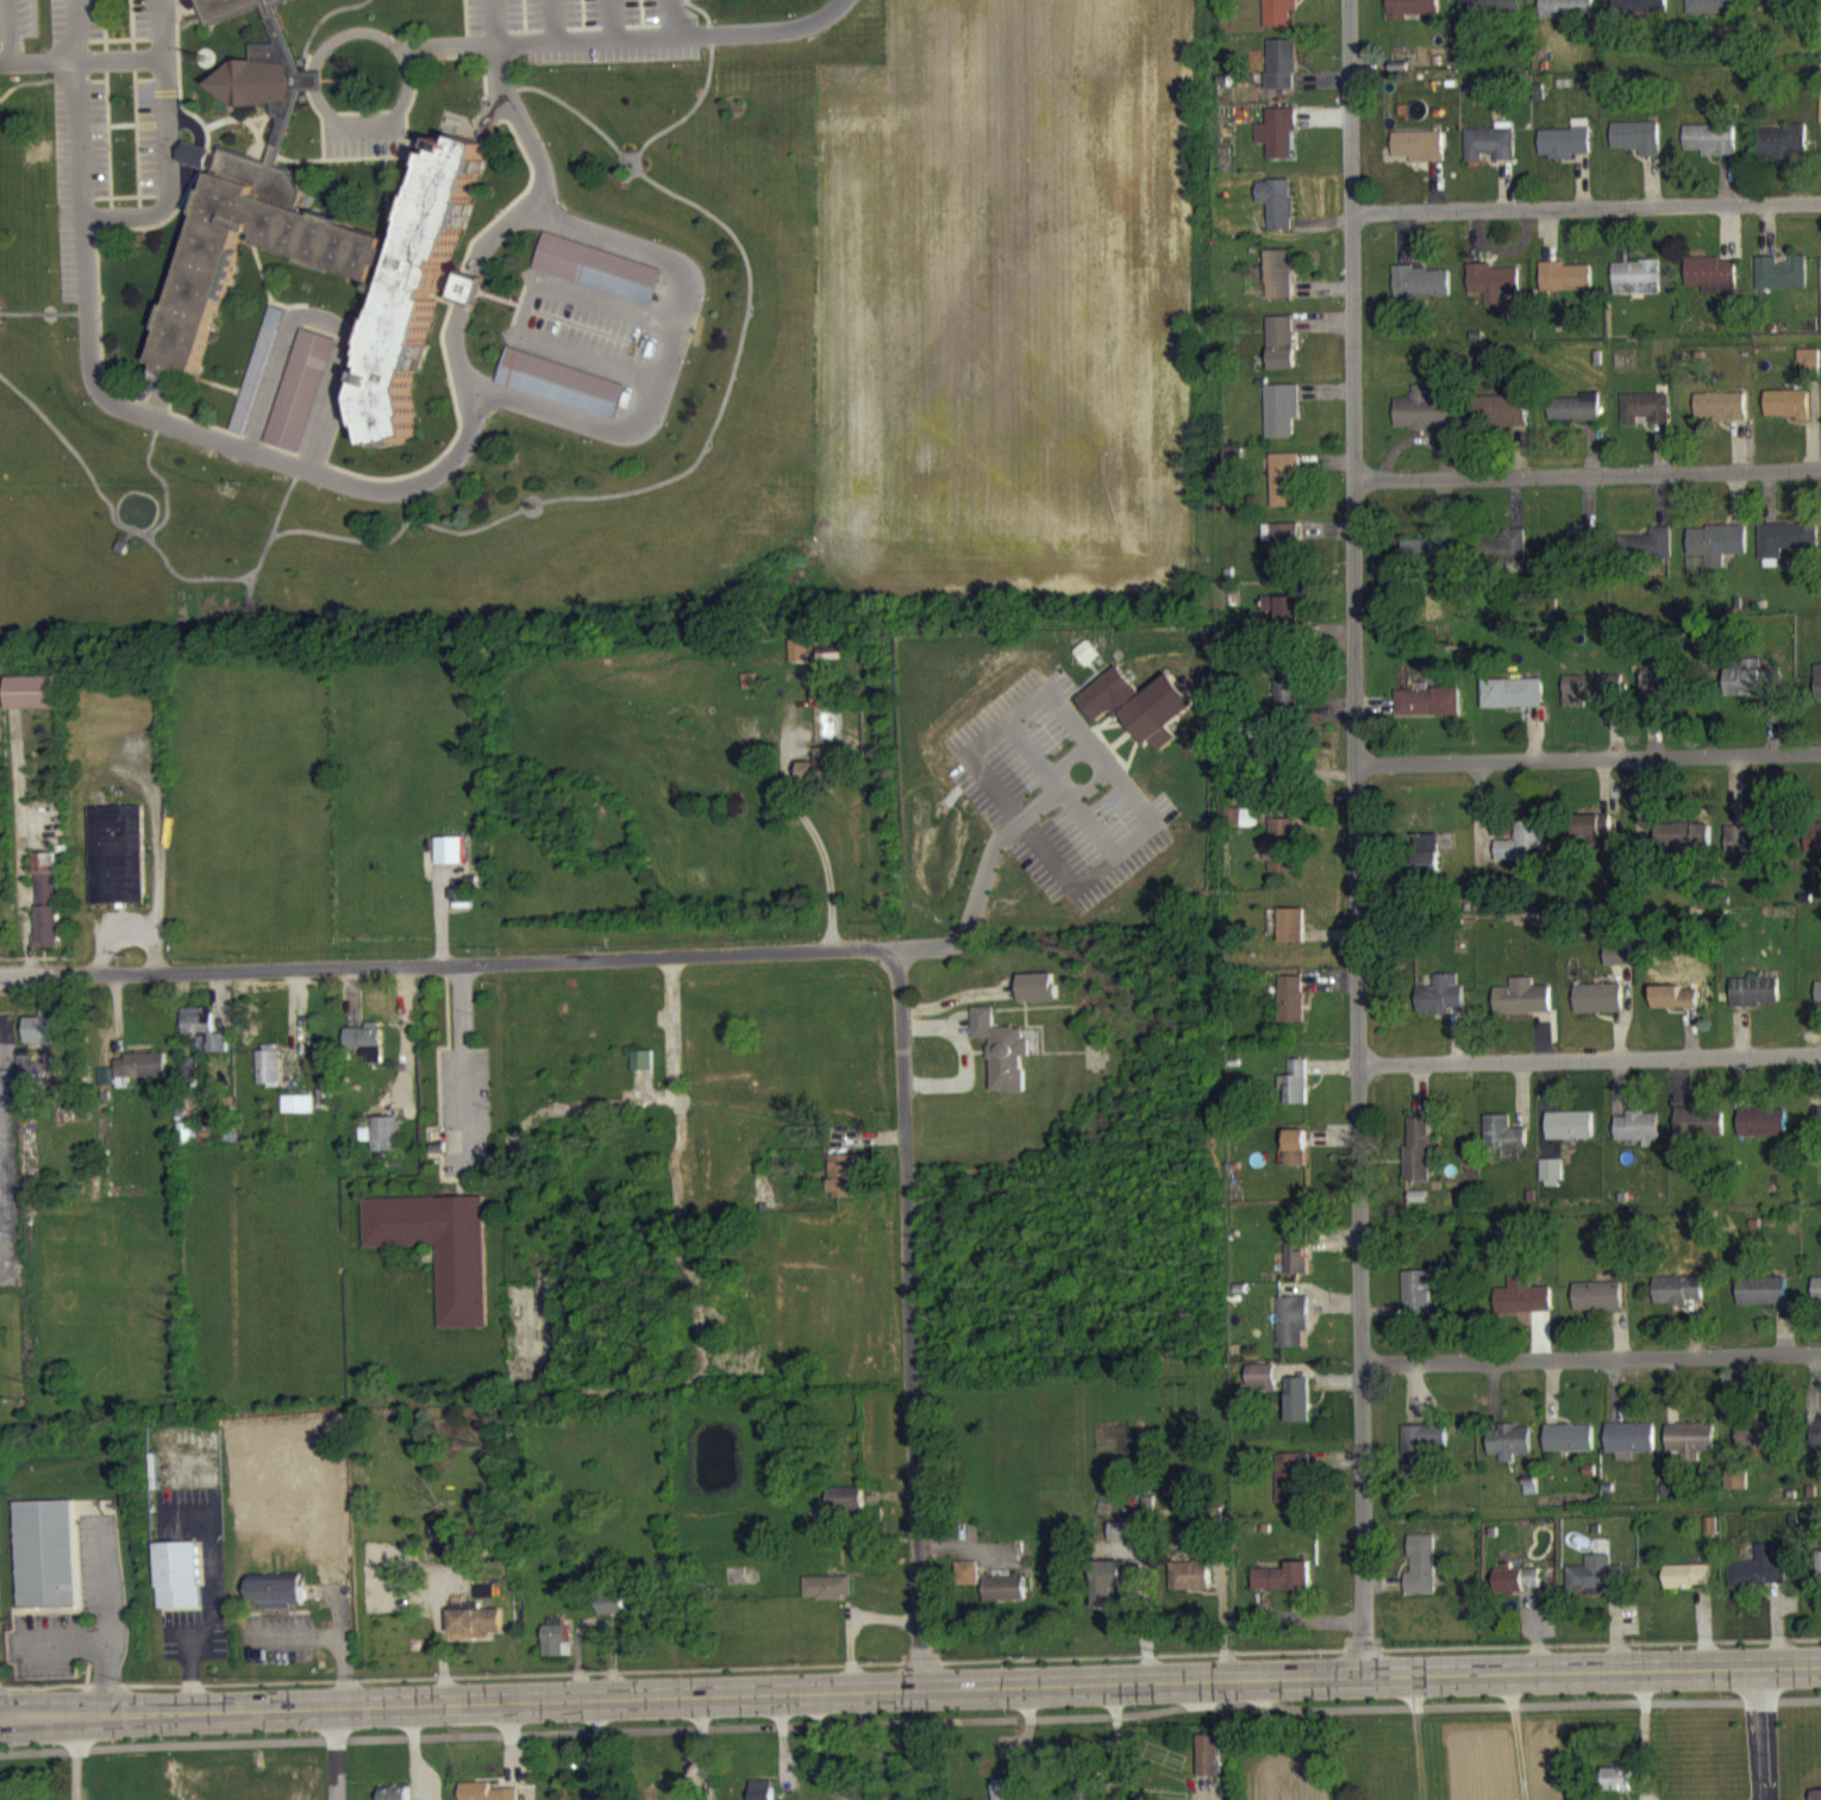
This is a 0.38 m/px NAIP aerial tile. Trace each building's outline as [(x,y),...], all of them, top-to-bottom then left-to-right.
[(206,31),(261,10),(267,24),(274,44),(250,46),(250,62),(230,63),(212,86),(236,110),(246,110),(274,106),(274,117),(281,117),(281,126),(274,146),(268,167),(221,152),(208,193),(205,192),(196,215),(200,217),(170,308),(167,307),(159,331),(163,332),(152,363),(159,365),(155,381),(183,390),(188,376),(194,379),(220,300),(223,301),(238,255),(234,254),(242,231),(259,237),(256,245),(302,261),(301,264),(325,273),(326,269),(373,283),(378,267),(395,273),(378,323),(375,321),(367,345),(371,348),(368,357),(370,358),(357,400),(363,429),(368,429),(370,448),(382,445),(383,450),(403,445),(403,442),(415,439),(412,420),(414,419),(409,393),(415,374),(419,374),(427,349),(424,348),(437,305),(431,301),(433,295),(439,292),(451,294),(449,302),(473,310),(482,281),(458,273),(456,279),(445,276),(443,269),(444,263),(449,264),(459,230),(465,232),(474,207),(469,205),(478,175),(482,176),(487,164),(482,163),(487,146),(462,138),(459,146),(442,140),(438,150),(443,152),(440,157),(433,155),(428,165),(430,168),(420,199),(417,198),(408,223),(413,225),(408,233),(400,256),(383,250),(387,242),(340,226),(340,223),(317,215),(315,219),(294,211),(300,194),(289,174),(275,169),(281,150),(284,150),(302,93),(314,93),(324,93),(323,74),(313,74),(301,74),(280,18),(275,8),(296,0),(194,0),(206,31)] [(1292,39),(1292,22),(1297,22),(1297,0),(1266,0),(1265,38),(1292,39)] [(1481,0),(1481,4),(1466,5),(1466,26),(1522,25),(1521,0),(1492,0),(1481,0)] [(1560,4),(1560,0),(1541,0),(1541,29),(1594,28),(1593,4),(1560,4)] [(1643,3),(1613,4),(1614,26),(1667,24),(1666,0),(1643,0),(1643,3)] [(1742,24),(1742,0),(1723,0),(1707,1),(1707,0),(1687,0),(1688,26),(1742,24)] [(1389,31),(1407,31),(1407,26),(1439,26),(1439,1),(1388,1),(1389,31)] [(1268,102),(1296,102),(1297,52),(1268,51),(1268,102)] [(1295,170),(1294,120),(1268,120),(1268,136),(1256,136),(1256,156),(1268,155),(1268,171),(1295,170)] [(1572,141),(1540,142),(1540,170),(1574,170),(1574,166),(1590,166),(1589,130),(1572,130),(1572,141)] [(1515,172),(1514,134),(1496,134),(1496,140),(1466,141),(1466,173),(1482,173),(1482,166),(1495,165),(1495,172),(1515,172)] [(1612,161),(1640,161),(1640,169),(1660,169),(1659,134),(1612,135),(1612,161)] [(1786,141),(1756,141),(1757,168),(1807,167),(1806,135),(1786,135),(1786,141)] [(1684,138),(1685,163),(1702,162),(1703,168),(1735,167),(1735,136),(1684,138)] [(1443,143),(1393,144),(1393,169),(1410,169),(1410,174),(1444,174),(1443,143)] [(1258,193),(1258,215),(1269,215),(1269,243),(1293,243),(1293,192),(1258,193)] [(545,233),(664,273),(652,308),(533,270),(545,233)] [(1294,310),(1293,262),(1267,263),(1268,311),(1294,310)] [(1777,269),(1756,269),(1757,301),(1807,300),(1806,268),(1790,268),(1790,275),(1777,276),(1777,269)] [(1682,271),(1683,302),(1737,301),(1736,269),(1682,271)] [(1541,274),(1542,303),(1591,302),(1591,277),(1564,277),(1564,273),(1541,274)] [(1660,273),(1613,274),(1614,307),(1660,307),(1660,273)] [(1519,279),(1492,279),(1492,275),(1469,275),(1469,306),(1485,305),(1485,317),(1501,316),(1501,307),(1520,307),(1519,279)] [(1450,279),(1394,280),(1395,310),(1450,308),(1450,279)] [(232,444),(247,449),(281,321),(266,317),(232,444)] [(1268,328),(1270,381),(1295,381),(1294,328),(1268,328)] [(265,456),(300,466),(332,349),(297,340),(265,456)] [(508,348),(626,388),(613,424),(495,385),(508,348)] [(1820,362),(1800,361),(1799,392),(1812,392),(1813,384),(1820,384),(1820,362)] [(1267,451),(1295,450),(1294,431),(1300,431),(1299,396),(1266,397),(1267,451)] [(1394,411),(1395,439),(1408,439),(1408,441),(1454,440),(1453,409),(1431,410),(1430,396),(1412,396),(1412,410),(1394,411)] [(1766,429),(1798,428),(1799,433),(1810,433),(1809,402),(1766,403),(1766,429)] [(1600,404),(1581,404),(1581,409),(1549,410),(1549,435),(1600,434),(1600,404)] [(1695,405),(1696,429),(1713,428),(1713,434),(1746,433),(1745,404),(1695,405)] [(1669,406),(1623,405),(1622,436),(1638,436),(1638,429),(1650,429),(1650,436),(1669,436),(1669,406)] [(1526,407),(1478,408),(1479,439),(1527,438),(1526,407)] [(1299,465),(1270,466),(1272,519),(1300,518),(1299,465)] [(1299,535),(1262,536),(1263,553),(1271,553),(1272,586),(1299,585),(1299,535)] [(1819,561),(1818,535),(1759,536),(1761,576),(1774,576),(1774,571),(1782,571),(1782,562),(1819,561)] [(1672,570),(1671,538),(1651,539),(1651,547),(1623,548),(1624,571),(1672,570)] [(1747,566),(1747,539),(1689,538),(1689,566),(1707,567),(1706,580),(1725,580),(1725,566),(1747,566)] [(1572,552),(1571,562),(1594,565),(1597,542),(1580,540),(1579,553),(1572,552)] [(1504,551),(1484,550),(1484,573),(1526,574),(1526,542),(1504,542),(1504,551)] [(1434,552),(1402,553),(1402,573),(1455,571),(1454,545),(1434,546),(1434,552)] [(1301,608),(1262,609),(1263,624),(1277,624),(1278,636),(1302,636),(1301,608)] [(790,652),(791,675),(810,674),(810,651),(790,652)] [(1086,678),(1100,667),(1088,652),(1075,662),(1086,678)] [(818,672),(842,671),(842,658),(818,659),(818,672)] [(1682,710),(1683,677),(1643,676),(1642,709),(1682,710)] [(1815,676),(1815,688),(1810,688),(1810,712),(1820,712),(1820,676),(1815,676)] [(1077,710),(1096,735),(1116,719),(1146,758),(1152,753),(1160,763),(1177,750),(1119,677),(1077,710)] [(1277,725),(1298,724),(1297,677),(1275,678),(1277,725)] [(1776,707),(1777,682),(1727,681),(1726,706),(1776,707)] [(742,686),(744,701),(757,699),(756,685),(742,686)] [(1564,687),(1565,720),(1586,719),(1586,711),(1625,711),(1624,686),(1564,687)] [(9,689),(10,722),(59,721),(59,688),(9,689)] [(1483,692),(1484,720),(1543,719),(1542,691),(1483,692)] [(1414,701),(1396,702),(1396,728),(1461,727),(1461,699),(1428,700),(1428,694),(1414,694),(1414,701)] [(839,700),(815,699),(814,719),(838,720),(839,700)] [(817,774),(801,774),(802,795),(838,794),(837,759),(816,760),(817,774)] [(142,818),(88,819),(90,917),(145,915),(142,818)] [(1241,835),(1241,821),(1225,820),(1224,835),(1241,835)] [(1611,826),(1573,828),(1573,850),(1612,848),(1611,826)] [(1297,831),(1270,830),(1270,849),(1264,849),(1263,873),(1270,873),(1270,884),(1295,884),(1297,831)] [(1498,873),(1545,872),(1543,833),(1517,834),(1517,852),(1497,853),(1498,873)] [(1711,834),(1655,836),(1656,860),(1712,859),(1711,834)] [(1726,867),(1772,866),(1771,842),(1751,842),(1751,836),(1725,837),(1726,867)] [(1806,867),(1820,866),(1820,842),(1806,842),(1806,867)] [(1417,846),(1416,886),(1440,887),(1441,846),(1417,846)] [(439,876),(465,876),(465,849),(439,850),(439,876)] [(58,865),(35,866),(37,959),(60,959),(58,865)] [(455,888),(454,915),(475,916),(476,889),(455,888)] [(1281,955),(1306,954),(1305,921),(1280,921),(1281,955)] [(1633,977),(1633,957),(1606,957),(1607,978),(1633,977)] [(1019,986),(1021,1014),(1057,1012),(1055,985),(1019,986)] [(1457,986),(1435,986),(1435,999),(1417,999),(1418,1025),(1449,1024),(1449,1020),(1463,1019),(1463,997),(1457,997),(1457,986)] [(1304,988),(1280,988),(1279,1035),(1303,1035),(1304,988)] [(1495,1026),(1550,1026),(1550,998),(1533,998),(1533,989),(1511,989),(1511,999),(1495,999),(1495,1026)] [(1731,991),(1732,1018),(1780,1017),(1779,990),(1731,991)] [(1622,996),(1575,997),(1576,1025),(1622,1024),(1622,996)] [(1654,998),(1654,1021),(1698,1020),(1698,1002),(1682,1002),(1682,998),(1654,998)] [(227,1064),(227,1045),(213,1046),(212,1019),(182,1020),(183,1047),(198,1047),(199,1064),(227,1064)] [(992,1105),(1025,1104),(1024,1069),(1038,1068),(1038,1052),(1024,1052),(1024,1039),(994,1040),(994,1019),(973,1019),(974,1050),(991,1050),(992,1105)] [(380,1073),(381,1035),(365,1035),(365,1040),(345,1040),(344,1060),(360,1061),(360,1073),(380,1073)] [(632,1063),(633,1083),(654,1082),(653,1062),(632,1063)] [(256,1063),(257,1096),(268,1096),(269,1100),(281,1099),(280,1063),(256,1063)] [(114,1072),(115,1090),(165,1088),(164,1065),(124,1066),(124,1072),(114,1072)] [(1306,1116),(1306,1072),(1288,1072),(1288,1088),(1279,1088),(1279,1102),(1285,1102),(1285,1116),(1306,1116)] [(313,1125),(312,1107),(282,1108),(282,1125),(313,1125)] [(1723,1122),(1676,1120),(1675,1148),(1722,1149),(1723,1122)] [(1739,1121),(1739,1149),(1787,1148),(1786,1120),(1739,1121)] [(1593,1150),(1593,1124),(1547,1124),(1548,1151),(1593,1150)] [(1643,1152),(1643,1156),(1658,1156),(1658,1124),(1627,1124),(1627,1129),(1616,1129),(1616,1152),(1643,1152)] [(1510,1127),(1485,1127),(1486,1163),(1526,1162),(1526,1140),(1510,1140),(1510,1127)] [(372,1164),(400,1163),(398,1129),(370,1130),(372,1164)] [(1406,1192),(1429,1193),(1430,1130),(1407,1129),(1406,1192)] [(196,1157),(195,1134),(177,1135),(178,1157),(196,1157)] [(1307,1142),(1286,1142),(1287,1178),(1307,1178),(1307,1142)] [(830,1167),(831,1209),(859,1209),(858,1167),(830,1167)] [(1562,1171),(1542,1171),(1542,1198),(1562,1198),(1562,1171)] [(484,1209),(363,1211),(364,1259),(437,1258),(439,1341),(487,1339),(484,1209)] [(1287,1287),(1309,1286),(1308,1242),(1286,1242),(1287,1287)] [(1404,1284),(1405,1326),(1430,1325),(1429,1283),(1404,1284)] [(1496,1325),(1552,1324),(1551,1299),(1531,1299),(1531,1286),(1509,1286),(1509,1300),(1496,1301),(1496,1325)] [(1654,1289),(1655,1316),(1670,1316),(1670,1321),(1688,1321),(1688,1313),(1702,1312),(1701,1288),(1654,1289)] [(1738,1289),(1739,1317),(1786,1317),(1785,1289),(1738,1289)] [(1813,1290),(1814,1315),(1820,1314),(1820,1290),(1813,1290)] [(1574,1295),(1574,1323),(1622,1322),(1621,1294),(1574,1295)] [(1278,1308),(1278,1360),(1307,1359),(1306,1308),(1278,1308)] [(1275,1376),(1247,1377),(1248,1399),(1264,1399),(1264,1402),(1275,1402),(1275,1376)] [(1309,1389),(1287,1389),(1287,1434),(1309,1434),(1309,1389)] [(1820,1467),(1820,1431),(1820,1436),(1812,1437),(1812,1467),(1820,1467)] [(1607,1464),(1617,1464),(1617,1473),(1636,1472),(1636,1464),(1655,1464),(1655,1435),(1607,1436),(1607,1464)] [(1667,1436),(1668,1463),(1684,1462),(1684,1473),(1699,1472),(1699,1464),(1716,1463),(1715,1435),(1667,1436)] [(1738,1435),(1737,1461),(1783,1462),(1784,1437),(1738,1435)] [(1403,1487),(1429,1487),(1429,1462),(1447,1462),(1447,1437),(1402,1438),(1403,1487)] [(1531,1466),(1531,1437),(1501,1437),(1500,1446),(1489,1446),(1488,1466),(1501,1466),(1501,1474),(1514,1474),(1514,1466),(1531,1466)] [(1593,1463),(1593,1438),(1546,1437),(1545,1463),(1593,1463)] [(1747,1502),(1747,1482),(1724,1481),(1723,1501),(1747,1502)] [(23,1604),(80,1602),(76,1496),(19,1499),(23,1604)] [(863,1522),(862,1499),(827,1500),(828,1523),(863,1522)] [(1128,1534),(1111,1535),(1111,1553),(1128,1552),(1128,1534)] [(1435,1547),(1410,1547),(1410,1584),(1405,1584),(1405,1606),(1435,1607),(1435,1547)] [(158,1621),(201,1620),(199,1554),(157,1555),(158,1621)] [(1757,1556),(1757,1574),(1730,1574),(1730,1598),(1786,1598),(1786,1573),(1775,1573),(1775,1556),(1757,1556)] [(1820,1596),(1820,1563),(1819,1579),(1810,1579),(1809,1595),(1820,1596)] [(1171,1575),(1172,1602),(1210,1601),(1209,1567),(1195,1568),(1195,1574),(1171,1575)] [(1567,1578),(1568,1606),(1609,1605),(1609,1599),(1624,1599),(1623,1577),(1611,1577),(1611,1567),(1587,1567),(1587,1578),(1567,1578)] [(1142,1599),(1141,1578),(1126,1579),(1126,1572),(1098,1574),(1099,1601),(1142,1599)] [(1512,1580),(1512,1572),(1504,1572),(1504,1582),(1496,1582),(1495,1604),(1540,1605),(1540,1581),(1512,1580)] [(978,1574),(956,1574),(956,1598),(979,1597),(978,1574)] [(1254,1581),(1254,1602),(1311,1601),(1311,1574),(1288,1574),(1288,1581),(1254,1581)] [(1666,1600),(1710,1599),(1710,1577),(1666,1577),(1666,1600)] [(304,1586),(249,1587),(249,1613),(262,1613),(262,1622),(305,1620),(304,1586)] [(852,1610),(851,1587),(803,1589),(804,1611),(852,1610)] [(985,1613),(1025,1613),(1025,1589),(984,1589),(985,1613)] [(493,1610),(493,1597),(474,1597),(474,1610),(493,1610)] [(623,1605),(597,1606),(598,1627),(624,1627),(623,1605)] [(450,1646),(501,1645),(500,1621),(479,1621),(479,1615),(449,1616),(450,1646)] [(545,1668),(572,1668),(571,1654),(568,1654),(567,1631),(544,1632),(545,1668)] [(1198,1788),(1219,1789),(1220,1748),(1199,1747),(1198,1788)] [(1632,1779),(1604,1779),(1604,1799),(1632,1799),(1632,1779)] [(1021,1790),(993,1791),(993,1799),(1021,1799),(1021,1790)]
